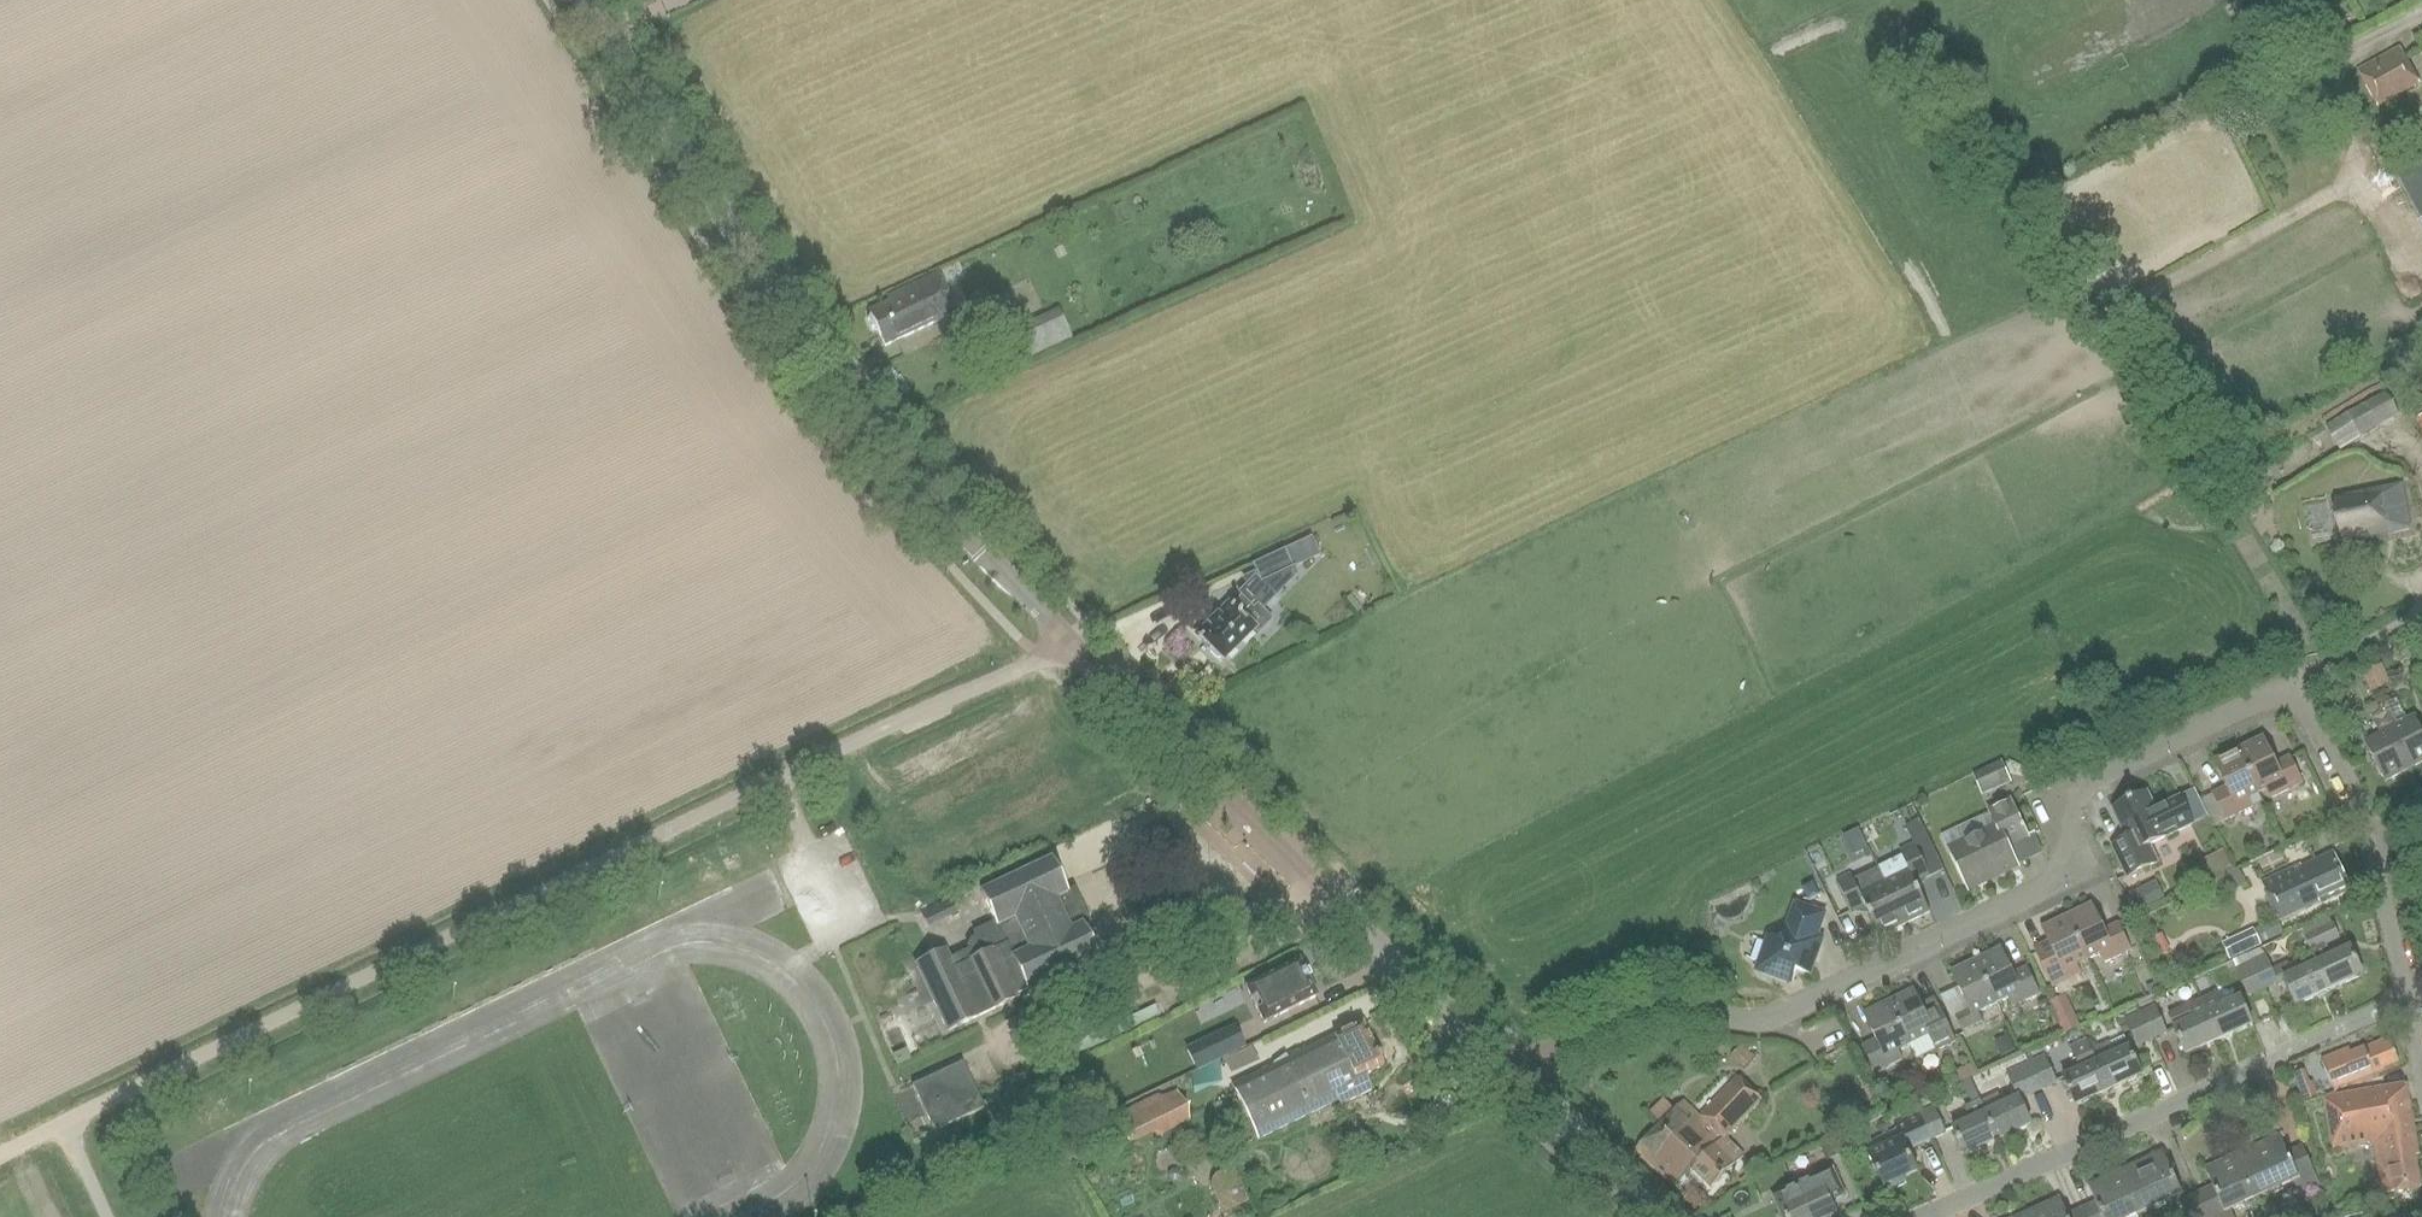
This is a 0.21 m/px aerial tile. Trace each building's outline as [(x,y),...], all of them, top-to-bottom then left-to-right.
[(2416,80),(2400,50),(2361,71),(2377,101),(2416,80)] [(2394,170),(2421,226),(2421,156),(2394,170)] [(869,314),(871,317),(868,321),(872,331),(877,332),(885,348),(957,314),(939,276),(887,301),(889,304),(869,314)] [(1060,311),(1030,325),(1043,353),(1073,339),(1060,311)] [(2387,393),(2327,427),(2341,452),(2401,418),(2387,393)] [(2401,490),(2337,502),(2345,542),(2409,530),(2401,490)] [(1286,550),(1253,565),(1257,573),(1247,577),(1250,584),(1240,594),(1242,596),(1231,607),(1229,604),(1198,635),(1224,661),(1255,631),(1258,634),(1273,619),(1263,610),(1276,597),(1262,584),(1287,572),(1294,568),(1286,550)] [(2383,664),(2363,673),(2372,694),(2392,685),(2383,664)] [(2398,727),(2390,712),(2382,716),(2410,771),(2421,764),(2421,735),(2414,719),(2398,727)] [(2365,744),(2385,784),(2410,771),(2382,716),(2373,720),(2381,736),(2365,744)] [(2264,737),(2239,749),(2260,793),(2272,787),(2276,796),(2304,782),(2291,756),(2277,763),(2264,737)] [(2249,798),(2260,793),(2239,749),(2214,761),(2227,787),(2213,793),(2226,820),(2253,807),(2249,798)] [(2008,761),(1977,774),(1985,794),(2017,780),(2008,761)] [(2128,838),(2113,845),(2128,877),(2159,862),(2150,845),(2195,823),(2182,795),(2156,808),(2148,792),(2114,809),(2128,838)] [(1991,808),(2000,828),(1952,851),(1969,889),(2018,866),(2009,846),(2031,836),(2011,798),(1991,808)] [(1904,856),(1879,869),(1906,924),(1931,912),(1916,881),(1930,875),(1915,844),(1901,850),(1904,856)] [(2208,857),(2214,875),(2237,867),(2231,849),(2208,857)] [(2333,855),(2316,863),(2301,870),(2300,867),(2262,885),(2267,895),(2265,895),(2279,924),(2320,905),(2319,903),(2349,888),(2333,855)] [(950,960),(945,950),(917,964),(948,1031),(1017,998),(1016,996),(1028,990),(1029,992),(1098,959),(1082,926),(1089,922),(1073,889),(1066,892),(1050,859),(981,892),(996,923),(975,933),(981,945),(950,960)] [(1881,936),(1906,924),(1879,869),(1855,880),(1852,874),(1838,881),(1853,912),(1866,905),(1881,936)] [(2215,900),(2248,886),(2241,870),(2208,884),(2215,900)] [(2160,880),(2132,894),(2141,911),(2169,897),(2160,880)] [(1820,896),(1814,883),(1803,888),(1810,901),(1820,896)] [(952,898),(922,913),(929,928),(959,913),(952,898)] [(1767,940),(1759,965),(1763,973),(1787,981),(1814,969),(1822,944),(1818,936),(1824,919),(1821,911),(1796,903),(1783,939),(1775,936),(1767,940)] [(2068,916),(2089,959),(2100,954),(2104,963),(2132,949),(2119,923),(2105,930),(2093,904),(2068,916)] [(2078,965),(2089,959),(2068,916),(2043,928),(2051,944),(2037,951),(2054,987),(2082,973),(2078,965)] [(2260,927),(2226,942),(2233,958),(2267,943),(2260,927)] [(2317,965),(2330,992),(2363,977),(2351,950),(2331,959),(2326,947),(2339,941),(2333,927),(2306,939),(2317,965)] [(1977,960),(1997,1003),(2009,997),(2013,1006),(2041,993),(2028,967),(2014,973),(2002,947),(1977,960)] [(2297,1007),(2330,992),(2317,965),(2302,972),(2297,962),(2272,973),(2266,959),(2253,965),(2264,990),(2285,981),(2297,1007)] [(1979,1012),(1997,1003),(1977,960),(1952,971),(1970,1009),(1956,1016),(1963,1030),(1983,1021),(1979,1012)] [(1261,1025),(1316,997),(1298,961),(1243,989),(1261,1025)] [(2264,990),(2253,965),(2238,972),(2249,997),(2264,990)] [(1890,1001),(1911,1045),(1930,1036),(1934,1044),(1954,1035),(1947,1021),(1933,1027),(1915,989),(1890,1001)] [(2086,1029),(2071,995),(2055,1002),(2070,1036),(2086,1029)] [(2241,1000),(2210,1014),(2222,1041),(2253,1027),(2241,1000)] [(1900,1050),(1911,1045),(1890,1001),(1865,1013),(1877,1039),(1863,1046),(1876,1072),(1904,1059),(1900,1050)] [(2187,1057),(2222,1041),(2210,1014),(2204,1001),(2176,1014),(2172,1024),(2187,1057)] [(2142,1015),(2153,1040),(2167,1034),(2155,1009),(2142,1015)] [(2092,1050),(2109,1092),(2143,1077),(2131,1051),(2153,1040),(2142,1015),(2127,1022),(2133,1036),(2126,1039),(2125,1036),(2092,1050)] [(1378,1050),(1374,1050),(1361,1024),(1307,1050),(1332,1102),(1338,1099),(1342,1106),(1374,1091),(1366,1074),(1382,1066),(1381,1063),(1383,1060),(1378,1050)] [(1239,1027),(1211,1039),(1220,1059),(1248,1047),(1239,1027)] [(2076,1107),(2109,1092),(2092,1050),(2087,1038),(2072,1045),(2083,1072),(2064,1080),(2076,1107)] [(2013,1041),(1998,1048),(2003,1058),(2018,1051),(2013,1041)] [(2352,1057),(2350,1051),(2323,1062),(2335,1093),(2386,1072),(2385,1069),(2399,1063),(2392,1046),(2387,1048),(2385,1043),(2352,1057)] [(1759,1059),(1744,1044),(1734,1055),(1749,1069),(1759,1059)] [(1256,1139),(1332,1102),(1307,1050),(1231,1086),(1256,1139)] [(905,1053),(896,1058),(899,1064),(908,1059),(905,1053)] [(2034,1066),(2045,1090),(2057,1085),(2046,1060),(2034,1066)] [(962,1061),(912,1084),(934,1130),(983,1107),(962,1061)] [(1973,1064),(1957,1071),(1962,1080),(1978,1073),(1973,1064)] [(2020,1101),(2045,1090),(2034,1066),(2009,1077),(2020,1101)] [(1685,1100),(1636,1148),(1676,1187),(1694,1169),(1712,1188),(1745,1155),(1726,1137),(1763,1098),(1740,1076),(1701,1116),(1685,1100)] [(2314,1083),(2301,1089),(2306,1101),(2319,1095),(2314,1083)] [(1178,1087),(1117,1116),(1131,1148),(1193,1119),(1178,1087)] [(2406,1087),(2327,1100),(2335,1151),(2376,1144),(2385,1196),(2420,1190),(2415,1159),(2419,1159),(2406,1087)] [(2000,1142),(2032,1128),(2020,1101),(2006,1108),(2000,1094),(1982,1102),(1988,1116),(2000,1142)] [(1982,1102),(1969,1107),(1975,1122),(1954,1131),(1966,1158),(2000,1142),(1988,1116),(1982,1102)] [(1934,1109),(1921,1115),(1933,1141),(1946,1135),(1934,1109)] [(1906,1147),(1873,1162),(1887,1194),(1907,1185),(1905,1180),(1919,1174),(1909,1152),(1933,1141),(1921,1115),(1897,1126),(1906,1147)] [(1348,1123),(1347,1126),(1348,1128),(1350,1130),(1352,1132),(1355,1132),(1357,1132),(1359,1130),(1361,1127),(1361,1125),(1361,1122),(1359,1119),(1355,1118),(1352,1119),(1349,1120),(1348,1123)] [(1358,1139),(1358,1142),(1358,1145),(1359,1148),(1361,1150),(1364,1151),(1368,1150),(1370,1149),(1372,1147),(1373,1144),(1373,1141),(1372,1139),(1370,1137),(1368,1135),(1366,1135),(1363,1135),(1360,1137),(1358,1139)] [(2260,1178),(2247,1183),(2256,1199),(2293,1183),(2300,1197),(2320,1188),(2302,1148),(2287,1155),(2279,1137),(2246,1153),(2260,1178)] [(1835,1142),(1823,1148),(1828,1160),(1841,1155),(1835,1142)] [(2170,1150),(2132,1167),(2144,1193),(2130,1199),(2138,1216),(2189,1192),(2170,1150)] [(2199,1195),(2209,1216),(2233,1216),(2231,1211),(2256,1199),(2247,1183),(2260,1178),(2246,1153),(2206,1171),(2214,1188),(2199,1195)] [(2144,1193),(2132,1167),(2089,1187),(2097,1204),(2082,1211),(2085,1216),(2136,1216),(2138,1216),(2130,1199),(2144,1193)] [(1774,1196),(1780,1210),(1783,1208),(1787,1216),(1831,1216),(1838,1214),(1832,1200),(1846,1194),(1834,1168),(1774,1196)] [(2199,1195),(2182,1203),(2189,1216),(2209,1216),(2199,1195)] [(2060,1201),(2029,1214),(2030,1216),(2067,1216),(2060,1201)]
